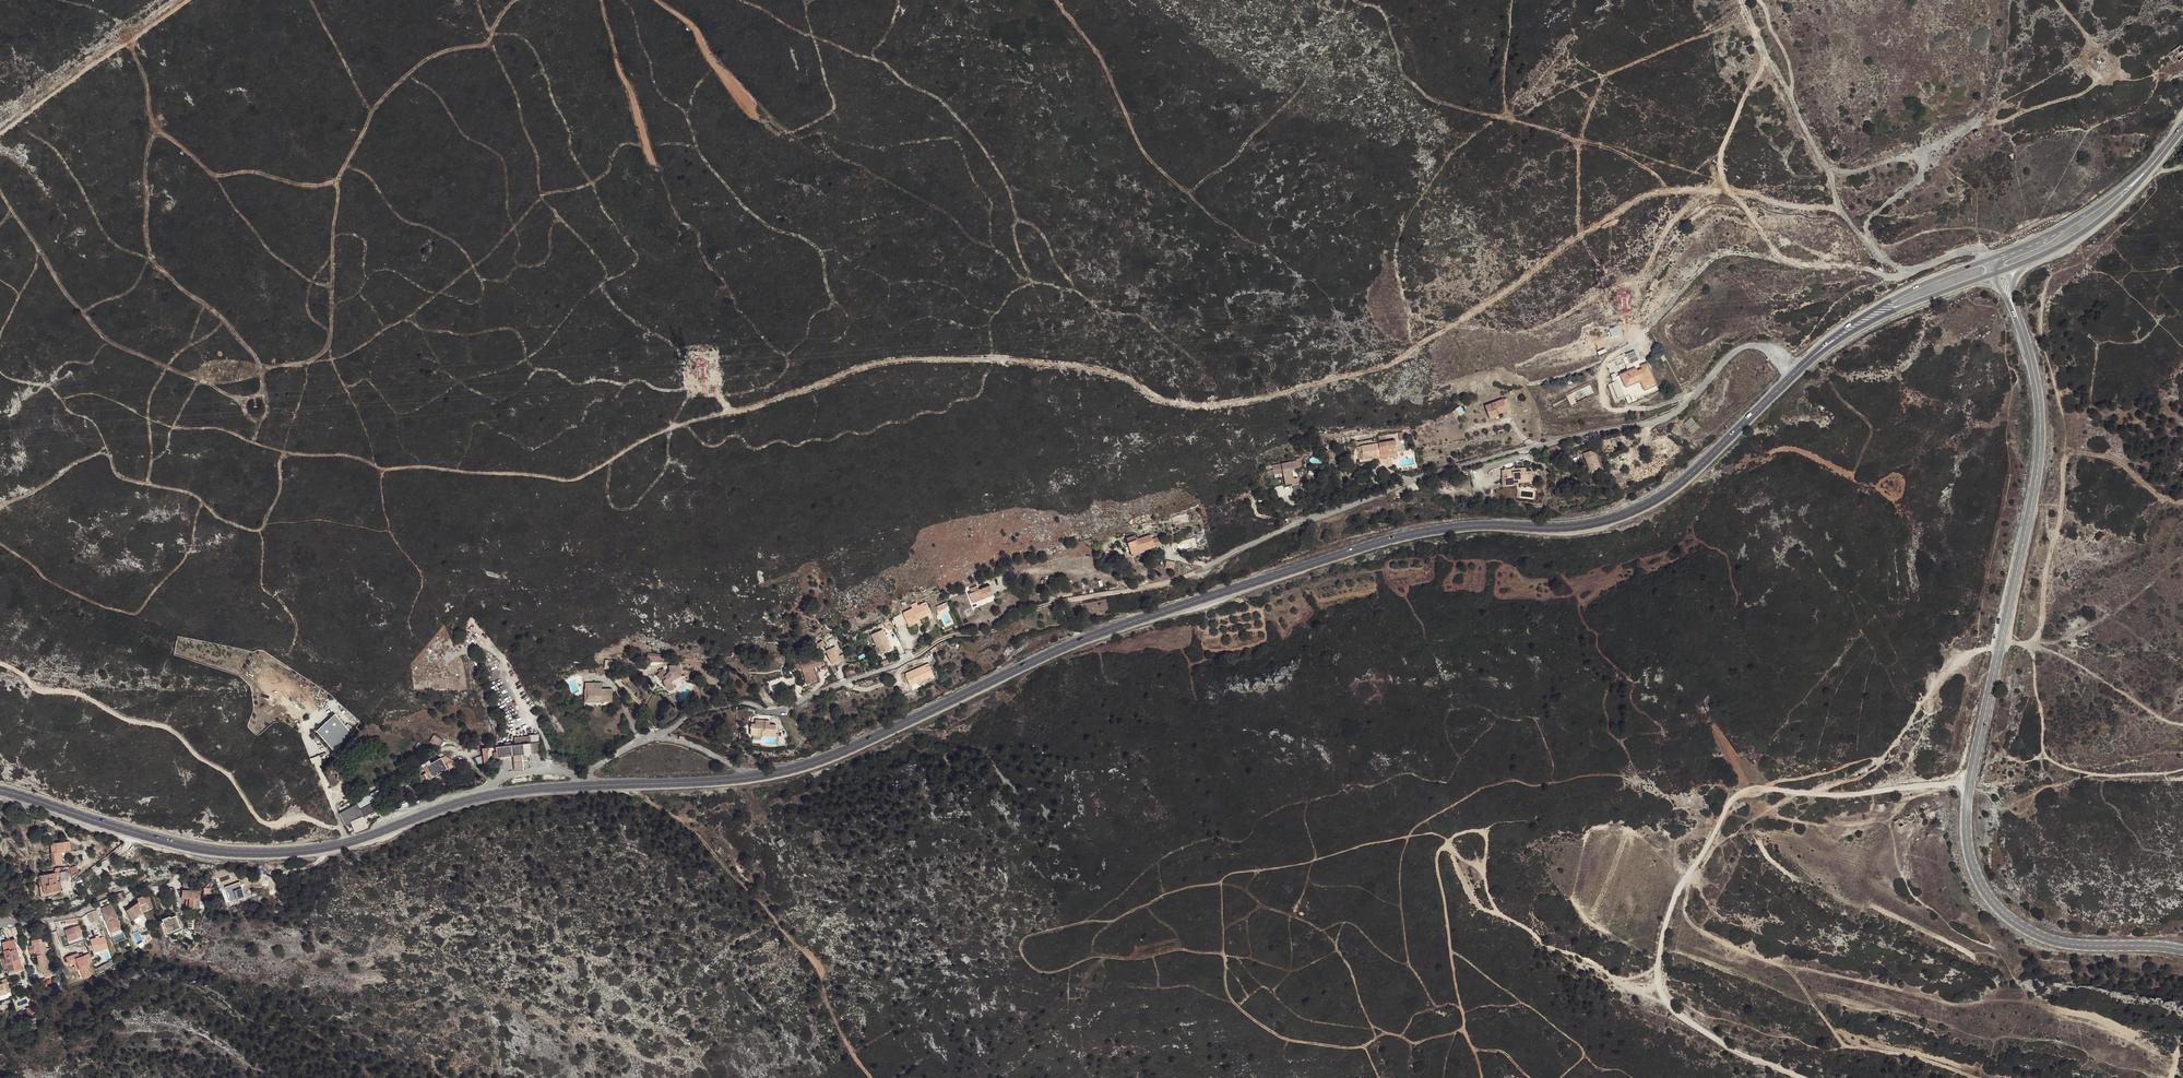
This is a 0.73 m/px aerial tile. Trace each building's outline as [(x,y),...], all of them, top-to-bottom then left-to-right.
[(2167,55),(2174,62),(2177,61),(2179,63),(2182,59),(2182,50),(2181,46),(2167,55)] [(1620,325),(1609,329),(1612,337),(1623,332),(1620,325)] [(1639,360),(1635,350),(1626,354),(1630,364),(1639,360)] [(1658,389),(1647,364),(1641,366),(1642,368),(1643,370),(1638,372),(1637,370),(1636,368),(1616,377),(1618,380),(1612,383),(1619,400),(1634,394),(1636,399),(1658,389)] [(1503,399),(1485,406),(1489,416),(1498,412),(1499,414),(1507,410),(1507,412),(1512,410),(1507,398),(1504,399),(1503,399)] [(1461,406),(1452,411),(1456,418),(1465,413),(1461,406)] [(1377,457),(1381,456),(1381,455),(1398,453),(1396,440),(1358,447),(1358,451),(1360,451),(1362,451),(1364,459),(1377,457)] [(1601,468),(1595,449),(1583,453),(1584,457),(1585,457),(1590,472),(1601,468)] [(1364,459),(1362,451),(1360,451),(1361,462),(1377,459),(1377,457),(1364,459)] [(1301,463),(1300,458),(1296,458),(1296,461),(1272,465),(1273,470),(1274,474),(1283,472),(1286,484),(1292,483),(1292,485),(1299,484),(1298,478),(1293,478),(1291,475),(1289,468),(1299,466),(1299,464),(1301,463)] [(1302,467),(1301,463),(1299,464),(1299,466),(1289,468),(1291,475),(1293,478),(1294,478),(1292,469),(1302,467)] [(1526,471),(1526,467),(1506,469),(1506,467),(1504,467),(1504,470),(1502,470),(1503,484),(1514,483),(1514,480),(1529,478),(1529,481),(1533,480),(1533,476),(1532,471),(1526,471)] [(1454,486),(1452,476),(1446,477),(1446,478),(1445,478),(1445,480),(1439,481),(1441,489),(1454,486)] [(1151,534),(1137,539),(1136,536),(1127,539),(1131,552),(1142,548),(1143,551),(1163,544),(1160,536),(1152,539),(1151,534)] [(1167,559),(1165,567),(1174,569),(1175,560),(1167,559)] [(990,585),(988,579),(978,583),(980,589),(990,585)] [(994,595),(990,585),(980,589),(979,590),(972,593),(969,594),(972,600),(982,596),(983,599),(994,595)] [(926,601),(918,605),(912,608),(903,613),(907,622),(916,618),(915,616),(917,615),(919,619),(932,614),(926,601)] [(894,618),(897,626),(905,623),(901,614),(894,618)] [(893,628),(889,620),(883,623),(885,628),(887,627),(889,630),(893,628)] [(888,642),(886,638),(885,639),(884,635),(885,635),(882,629),(873,634),(874,637),(873,638),(876,646),(878,645),(881,652),(884,651),(884,652),(886,652),(885,651),(889,649),(886,643),(888,642)] [(876,646),(874,647),(877,653),(879,652),(880,654),(884,652),(884,651),(881,652),(878,645),(876,646)] [(836,649),(835,646),(826,650),(832,663),(839,660),(834,650),(836,649)] [(808,668),(804,655),(800,657),(799,654),(797,655),(797,654),(792,656),(790,652),(787,653),(789,660),(793,658),(797,669),(802,668),(803,670),(808,668)] [(681,676),(680,664),(669,666),(669,671),(668,673),(663,668),(661,670),(656,675),(661,680),(662,678),(664,676),(666,678),(664,680),(663,680),(665,687),(668,691),(674,690),(673,684),(671,684),(670,682),(672,681),(677,677),(681,676)] [(934,675),(930,665),(926,667),(925,665),(920,667),(921,669),(915,672),(914,669),(905,673),(910,683),(918,680),(919,682),(934,675)] [(606,672),(602,666),(596,667),(596,670),(600,676),(606,672)] [(602,689),(594,688),(594,683),(585,683),(585,689),(587,689),(588,699),(601,699),(601,701),(612,701),(612,689),(602,689)] [(601,699),(588,699),(587,689),(585,689),(585,702),(601,702),(601,701),(601,699)] [(335,712),(316,728),(334,749),(353,733),(335,712)] [(754,730),(753,735),(776,736),(776,734),(776,725),(769,724),(770,721),(755,719),(755,723),(751,723),(751,730),(754,730)] [(529,729),(514,730),(514,737),(529,736),(529,734),(529,729)] [(445,740),(435,734),(430,741),(440,748),(447,743),(444,741),(445,740)] [(534,734),(529,734),(529,736),(530,743),(539,742),(539,734),(535,734),(534,734)] [(541,753),(539,742),(530,743),(529,736),(514,737),(515,744),(483,748),(483,755),(484,765),(498,760),(498,757),(513,756),(522,755),(541,753)] [(424,768),(426,772),(431,780),(452,768),(459,764),(456,762),(442,753),(438,755),(440,758),(431,763),(429,760),(421,765),(423,768),(424,768)] [(475,758),(476,760),(479,765),(481,764),(482,766),(484,765),(483,755),(475,758)] [(523,770),(522,755),(513,756),(515,771),(523,770)] [(337,759),(326,766),(331,773),(331,774),(337,770),(341,767),(342,766),(337,759)] [(421,776),(417,769),(412,772),(402,778),(406,784),(408,783),(411,782),(418,778),(421,776)] [(406,784),(402,778),(387,786),(391,793),(406,784)] [(356,802),(357,804),(360,810),(373,802),(375,808),(379,806),(388,800),(381,788),(356,802)] [(384,815),(391,811),(394,810),(388,800),(379,806),(384,815)] [(359,810),(342,819),(345,827),(352,824),(356,834),(368,828),(363,817),(375,810),(371,803),(359,810)] [(340,813),(342,819),(359,810),(357,804),(340,813)] [(778,840),(780,847),(786,844),(783,838),(778,840)] [(71,850),(70,841),(51,843),(52,852),(54,852),(55,864),(63,863),(61,851),(71,850)] [(745,864),(740,859),(737,862),(742,867),(745,864)] [(60,872),(60,875),(61,880),(69,879),(67,871),(60,872)] [(56,873),(40,876),(42,886),(44,886),(45,892),(62,890),(61,884),(58,884),(57,875),(56,873)] [(226,890),(233,902),(240,898),(238,895),(243,892),(240,887),(239,888),(235,890),(233,886),(226,890)] [(200,901),(200,891),(183,890),(182,897),(187,898),(187,908),(199,909),(200,901)] [(115,895),(117,901),(124,899),(122,892),(115,895)] [(139,916),(138,914),(142,912),(147,909),(145,903),(151,902),(148,895),(138,898),(139,902),(127,910),(134,920),(139,916)] [(111,904),(101,908),(103,913),(107,923),(117,918),(111,904)] [(99,917),(96,910),(87,914),(90,920),(99,917)] [(166,934),(183,928),(177,916),(172,918),(171,916),(163,919),(164,921),(162,922),(166,934)] [(74,927),(65,930),(69,941),(78,938),(74,927)] [(101,950),(108,947),(105,937),(100,938),(97,939),(96,937),(91,939),(94,951),(100,949),(101,950)] [(41,938),(31,940),(32,945),(35,944),(38,960),(39,962),(37,963),(39,972),(45,971),(46,975),(52,974),(51,969),(49,970),(47,970),(46,964),(48,963),(50,963),(45,942),(42,942),(41,938)] [(2,942),(6,957),(19,954),(15,939),(7,941),(3,942),(2,942)] [(88,963),(92,962),(89,954),(83,956),(80,957),(79,955),(78,953),(69,957),(71,964),(78,961),(82,974),(84,973),(86,977),(90,976),(87,967),(89,967),(88,963)] [(10,973),(18,972),(18,970),(22,969),(19,954),(6,957),(10,973)] [(100,973),(113,966),(110,962),(98,968),(100,973)] [(38,989),(47,987),(45,978),(36,980),(38,989)] [(6,979),(0,981),(0,995),(10,992),(6,979)] [(10,992),(0,995),(0,1000),(11,996),(10,992)] [(39,1012),(35,999),(32,1000),(33,1004),(30,1004),(31,1007),(26,1008),(28,1015),(39,1012)]
